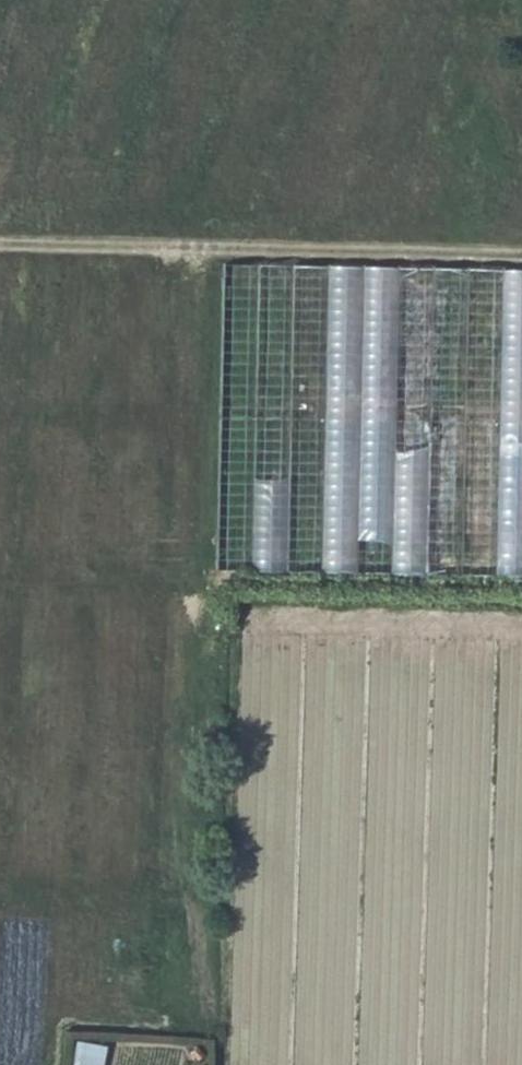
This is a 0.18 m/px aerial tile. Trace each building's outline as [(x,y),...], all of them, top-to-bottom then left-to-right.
[(521,582),(521,279),(258,274),(251,577),(521,582)] [(102,1044),(69,1040),(66,1064),(100,1064),(102,1044)]
